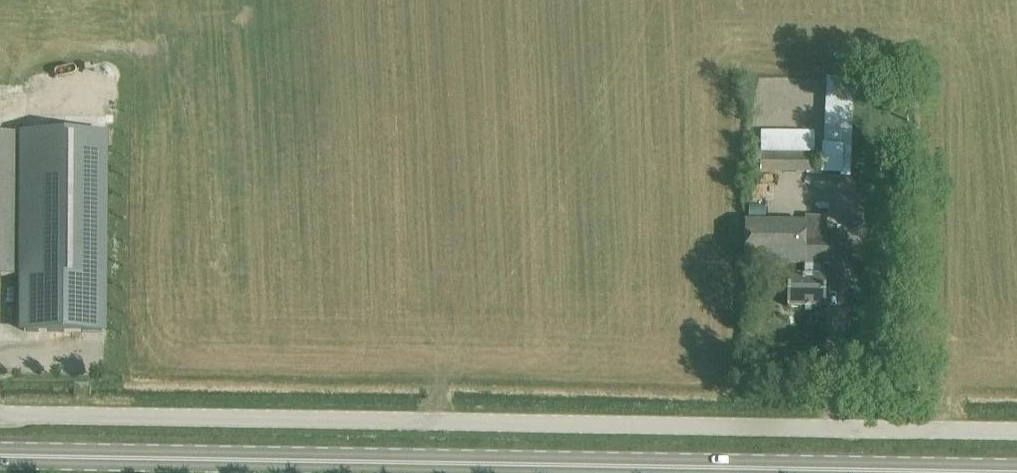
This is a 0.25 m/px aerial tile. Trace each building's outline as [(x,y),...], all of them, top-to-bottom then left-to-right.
[(815,152),(814,129),(763,130),(763,153),(815,152)] [(19,317),(19,331),(104,332),(107,131),(28,131),(20,132),(20,135),(20,275),(19,317)] [(20,275),(20,135),(0,135),(0,275),(20,275)] [(825,153),(762,154),(762,172),(825,171),(825,153)] [(745,222),(745,243),(745,263),(804,264),(804,276),(788,276),(788,307),(826,307),(826,277),(824,276),(824,265),(847,265),(848,230),(827,229),(828,218),(805,218),(805,223),(745,222)]
